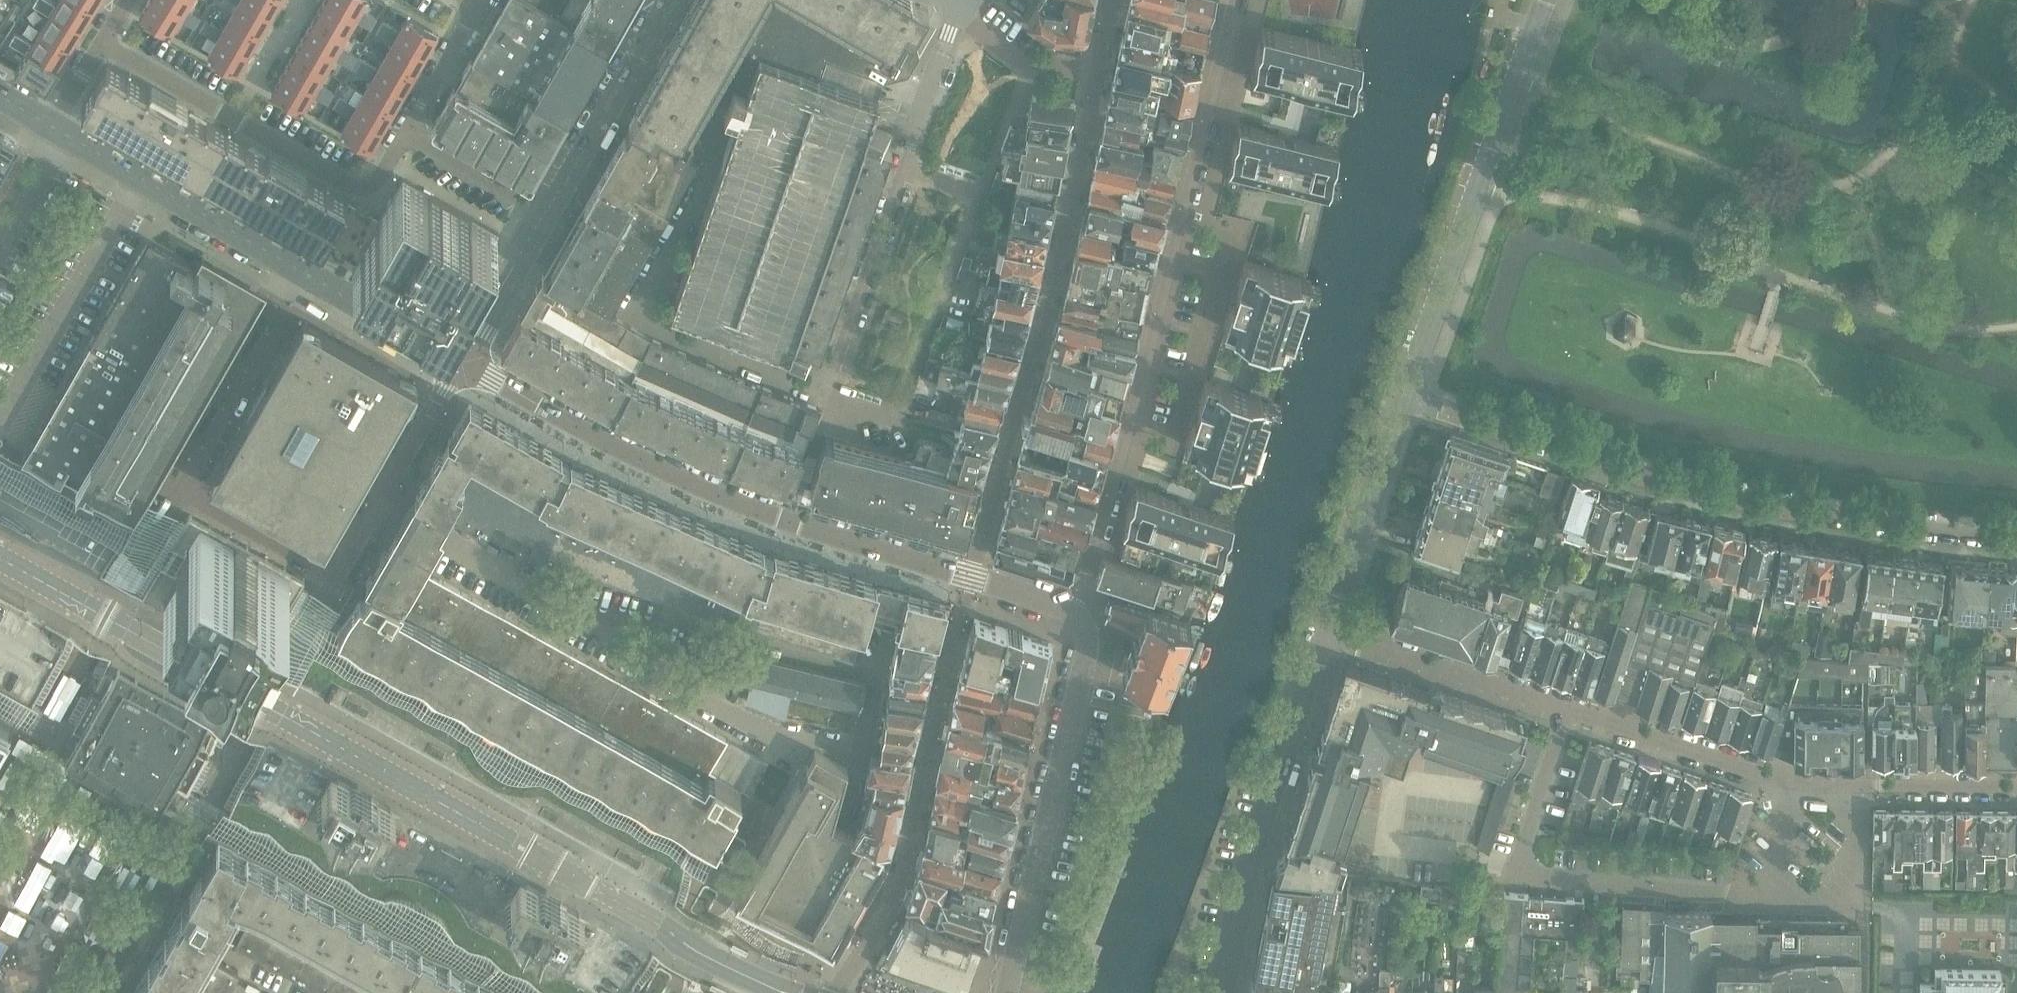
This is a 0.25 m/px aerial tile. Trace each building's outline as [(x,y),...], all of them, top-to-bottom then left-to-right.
[(33,5),(41,10),(47,0),(36,0),(33,5)] [(47,0),(41,10),(49,15),(55,5),(47,0)] [(53,9),(83,28),(95,9),(81,0),(58,0),(53,9)] [(95,9),(101,0),(81,0),(95,9)] [(140,14),(170,33),(182,13),(161,0),(149,0),(140,14)] [(182,13),(191,0),(161,0),(182,13)] [(230,16),(261,34),(272,15),(246,0),(239,0),(230,16)] [(272,15),(281,0),(246,0),(272,15)] [(316,15),(347,33),(358,14),(332,0),(325,0),(316,15)] [(358,14),(366,0),(332,0),(358,14)] [(568,114),(607,45),(558,17),(529,0),(505,0),(472,59),(568,114)] [(558,17),(568,0),(529,0),(558,17)] [(558,17),(607,45),(633,0),(568,0),(558,17)] [(707,94),(712,97),(722,81),(734,85),(735,83),(748,88),(759,57),(820,78),(826,60),(885,81),(908,75),(913,66),(901,59),(914,37),(928,11),(909,0),(699,0),(653,82),(629,124),(632,126),(694,161),(702,146),(694,117),(700,107),(707,94)] [(1048,35),(1051,36),(1053,37),(1055,37),(1058,38),(1082,40),(1088,35),(1093,8),(1095,0),(1041,0),(1028,21),(1048,35)] [(1161,0),(1131,0),(1129,9),(1171,18),(1170,21),(1179,23),(1182,24),(1183,24),(1210,29),(1211,23),(1196,19),(1184,15),(1186,5),(1161,0)] [(1217,0),(1161,0),(1186,5),(1184,15),(1196,19),(1211,23),(1217,0)] [(186,8),(179,19),(187,24),(194,13),(186,8)] [(53,9),(41,29),(71,48),(83,28),(53,9)] [(361,9),(355,20),(363,25),(369,14),(361,9)] [(1124,34),(1166,43),(1170,44),(1170,41),(1175,42),(1179,23),(1170,21),(1171,18),(1129,9),(1124,34)] [(194,13),(187,24),(194,28),(201,17),(194,13)] [(369,14),(363,25),(371,29),(377,18),(369,14)] [(316,15),(305,34),(336,52),(347,33),(316,15)] [(230,16),(220,35),(251,53),(261,34),(230,16)] [(407,17),(396,36),(427,54),(439,35),(407,17)] [(12,26),(0,18),(0,44),(12,26)] [(206,20),(200,31),(208,36),(214,25),(206,20)] [(383,22),(377,33),(385,37),(391,26),(383,22)] [(1206,48),(1210,29),(1183,24),(1179,41),(1206,48)] [(214,25),(208,36),(216,40),(222,29),(214,25)] [(391,26),(385,37),(393,42),(399,31),(391,26)] [(29,46),(29,48),(59,67),(60,67),(61,66),(60,66),(71,48),(41,29),(30,47),(29,46)] [(16,33),(10,42),(18,47),(24,38),(16,33)] [(305,34),(294,53),(325,71),(336,52),(305,34)] [(1165,48),(1166,43),(1124,34),(1119,54),(1169,66),(1172,55),(1160,52),(1161,47),(1165,48)] [(220,35),(208,55),(239,72),(251,53),(220,35)] [(396,36),(385,55),(416,73),(427,54),(396,36)] [(919,56),(914,37),(901,59),(913,66),(919,56)] [(24,38),(18,47),(26,52),(32,43),(24,38)] [(340,47),(333,57),(343,63),(349,52),(340,47)] [(16,68),(15,69),(17,70),(17,69),(40,83),(39,84),(41,84),(46,87),(46,88),(47,88),(47,87),(59,67),(29,48),(16,68)] [(349,52),(343,63),(352,68),(358,57),(349,52)] [(294,53),(283,71),(315,89),(325,71),(294,53)] [(1170,67),(1169,66),(1119,54),(1114,76),(1134,81),(1165,88),(1170,67)] [(385,55),(375,74),(406,92),(416,73),(385,55)] [(358,57),(352,68),(362,74),(368,63),(358,57)] [(879,99),(820,78),(759,57),(748,88),(735,83),(734,85),(722,81),(712,97),(728,106),(724,117),(736,121),(733,129),(707,207),(700,227),(691,253),(676,296),(671,312),(693,320),(798,357),(813,362),(817,351),(821,352),(892,147),(889,145),(893,134),(869,126),(870,124),(874,113),(878,100),(879,99)] [(568,114),(472,59),(433,126),(530,181),(568,114)] [(368,63),(362,74),(371,79),(377,68),(368,63)] [(83,106),(82,108),(84,109),(85,109),(103,119),(103,120),(105,121),(142,142),(144,144),(145,143),(182,165),(184,166),(202,176),(201,177),(203,177),(228,133),(227,133),(226,133),(209,123),(207,121),(207,122),(189,112),(189,111),(187,110),(150,89),(147,87),(147,88),(130,78),(130,77),(128,76),(109,66),(109,65),(107,64),(106,66),(106,67),(96,85),(95,85),(94,87),(84,106),(83,106)] [(1170,67),(1165,88),(1163,101),(1194,108),(1200,74),(1170,67)] [(283,71),(272,91),(303,109),(315,89),(283,71)] [(375,74),(364,93),(395,111),(406,92),(375,74)] [(1193,113),(1194,108),(1163,101),(1165,88),(1134,81),(1114,76),(1110,96),(1147,104),(1159,106),(1193,113)] [(318,84),(312,95),(320,100),(326,89),(318,84)] [(326,89),(320,100),(328,104),(334,93),(326,89)] [(364,93),(353,111),(384,129),(395,111),(364,93)] [(1033,94),(1028,118),(1026,130),(1068,140),(1075,103),(1033,94)] [(1159,106),(1147,104),(1110,96),(1105,116),(1143,123),(1156,126),(1157,117),(1159,106)] [(340,97),(334,108),(342,112),(348,101),(340,97)] [(348,101),(342,112),(350,117),(356,106),(348,101)] [(1159,106),(1157,117),(1156,126),(1165,128),(1188,132),(1193,113),(1159,106)] [(353,111),(342,131),(373,149),(384,129),(353,111)] [(1156,126),(1143,123),(1105,116),(1102,132),(1146,141),(1155,142),(1162,142),(1165,128),(1156,126)] [(1339,148),(1239,124),(1228,167),(1328,191),(1339,148)] [(694,161),(632,126),(587,204),(585,202),(543,275),(613,315),(699,164),(694,161)] [(1062,165),(1068,140),(1026,130),(1010,127),(1002,151),(1008,154),(1009,152),(1062,165)] [(1188,132),(1165,128),(1162,142),(1166,144),(1184,148),(1188,132)] [(1102,132),(1101,137),(1097,156),(1115,161),(1114,163),(1137,168),(1135,179),(1146,182),(1148,171),(1155,142),(1146,141),(1102,132)] [(228,133),(203,177),(204,178),(204,177),(221,187),(221,188),(223,189),(224,189),(261,210),(261,211),(263,212),(300,233),(302,235),(303,234),(321,245),(323,246),(324,244),(335,225),(336,224),(336,223),(347,205),(348,203),(346,201),(346,202),(328,191),(325,189),(325,190),(308,180),(308,179),(306,178),(305,178),(268,157),(266,155),(266,156),(248,146),(249,145),(246,144),(229,134),(228,133)] [(3,135),(0,140),(0,177),(1,178),(17,150),(15,142),(3,135)] [(1148,171),(1176,178),(1184,148),(1166,144),(1162,142),(1155,142),(1148,171)] [(1059,182),(1062,165),(1009,152),(1008,154),(1002,171),(1019,174),(1059,182)] [(1115,161),(1097,156),(1091,185),(1137,195),(1139,190),(1144,191),(1146,182),(1135,179),(1137,168),(1114,163),(1115,161)] [(1145,194),(1148,195),(1171,199),(1176,178),(1148,171),(1146,182),(1144,191),(1139,190),(1137,195),(1145,196),(1145,194)] [(1019,174),(1010,227),(1048,236),(1059,182),(1019,174)] [(379,220),(353,266),(375,279),(419,303),(440,316),(449,321),(474,276),(499,233),(475,219),(423,189),(403,178),(379,220)] [(1145,196),(1137,195),(1091,185),(1087,202),(1135,213),(1156,218),(1157,213),(1146,211),(1145,214),(1143,213),(1144,211),(1142,210),(1145,196)] [(1171,199),(1148,195),(1145,194),(1145,196),(1142,210),(1144,211),(1143,213),(1145,214),(1146,211),(1157,213),(1160,214),(1159,216),(1162,216),(1162,214),(1167,215),(1171,199)] [(1082,223),(1118,231),(1129,234),(1131,227),(1135,213),(1087,202),(1082,223)] [(1131,227),(1129,234),(1160,241),(1165,221),(1156,218),(1135,213),(1131,227)] [(1048,236),(1010,227),(999,225),(995,244),(1003,245),(1007,246),(1044,255),(1048,236)] [(1082,227),(1077,248),(1112,256),(1115,246),(1124,249),(1127,238),(1082,227)] [(1154,265),(1159,246),(1127,238),(1124,249),(1115,246),(1112,256),(1154,265)] [(146,244),(24,456),(128,516),(254,299),(214,276),(219,269),(202,259),(195,272),(146,244)] [(998,264),(1003,266),(1040,274),(1044,255),(1007,246),(1003,245),(998,264)] [(1072,271),(1123,280),(1149,285),(1154,265),(1112,256),(1077,248),(1072,271)] [(1311,283),(1246,261),(1224,328),(1289,350),(1311,283)] [(1003,266),(998,287),(1035,295),(1040,274),(1003,266)] [(1116,310),(1120,294),(1123,280),(1072,271),(1068,288),(1063,305),(1104,312),(1122,315),(1142,319),(1143,316),(1116,310)] [(613,315),(543,275),(501,349),(614,412),(651,337),(613,315)] [(1146,299),(1149,285),(1123,280),(1120,294),(1129,296),(1146,299)] [(1031,313),(1035,295),(998,287),(981,282),(976,300),(985,302),(984,310),(993,313),(1003,315),(1005,307),(1031,313)] [(1146,299),(1129,296),(1120,294),(1116,310),(1143,316),(1146,299)] [(1122,315),(1104,312),(1063,305),(1060,319),(1076,322),(1096,327),(1098,319),(1103,320),(1103,322),(1117,325),(1116,328),(1119,329),(1122,315)] [(1031,313),(1005,307),(1003,315),(993,313),(990,324),(1001,327),(1001,325),(1026,331),(1031,313)] [(1142,319),(1122,315),(1119,329),(1139,333),(1142,319)] [(1633,339),(1636,336),(1637,333),(1637,329),(1636,325),(1634,321),(1631,319),(1628,317),(1624,317),(1619,318),(1616,321),(1613,324),(1612,328),(1612,333),(1614,337),(1617,340),(1621,342),(1626,342),(1629,342),(1633,339)] [(325,548),(418,385),(303,319),(210,483),(325,548)] [(1056,333),(1084,340),(1134,353),(1139,336),(1096,327),(1076,322),(1060,319),(1056,333)] [(1021,349),(1026,331),(1001,325),(1001,327),(990,324),(986,340),(1021,349)] [(1130,372),(1134,353),(1084,340),(1056,333),(1051,348),(1092,360),(1112,367),(1112,369),(1130,372)] [(676,348),(651,337),(614,412),(615,413),(642,425),(676,348)] [(985,345),(981,360),(1015,369),(1019,354),(985,345)] [(642,425),(670,438),(704,361),(676,348),(642,425)] [(1092,360),(1051,348),(1045,369),(1085,381),(1092,360)] [(978,376),(1010,385),(1015,369),(981,360),(978,376)] [(1125,393),(1130,372),(1112,369),(1112,367),(1092,360),(1085,381),(1045,369),(1038,391),(1079,402),(1119,413),(1125,393)] [(733,374),(704,361),(670,438),(687,445),(699,451),(733,374)] [(973,392),(1005,401),(1010,385),(978,376),(942,366),(938,381),(973,392)] [(761,386),(733,374),(699,451),(728,464),(761,386)] [(1272,401),(1207,379),(1185,446),(1250,467),(1272,401)] [(731,462),(789,485),(791,486),(792,483),(793,479),(819,408),(763,387),(761,386),(728,464),(730,464),(731,462)] [(1119,413),(1079,402),(1038,391),(1032,412),(1113,435),(1119,413)] [(964,418),(997,427),(1005,401),(973,392),(964,418)] [(870,616),(878,583),(774,555),(774,556),(571,464),(571,463),(469,404),(416,498),(447,515),(461,523),(485,537),(486,538),(496,521),(535,543),(529,556),(560,566),(854,661),(870,616)] [(1032,412),(1026,435),(1108,459),(1113,435),(1032,412)] [(964,418),(960,432),(973,436),(971,444),(990,449),(992,444),(993,444),(998,428),(997,428),(997,427),(964,418)] [(906,458),(982,480),(990,449),(971,444),(973,436),(960,432),(954,449),(920,439),(915,455),(908,453),(906,458)] [(1071,498),(1073,493),(1077,479),(1101,485),(1108,459),(1026,435),(1019,462),(1060,474),(1057,484),(1055,491),(1056,491),(1056,493),(1071,498)] [(845,506),(862,447),(833,438),(825,436),(811,485),(815,487),(812,496),(845,506)] [(1516,458),(1508,455),(1450,436),(1448,444),(1449,444),(1443,460),(1494,477),(1498,465),(1512,470),(1516,458)] [(891,455),(862,447),(845,506),(874,514),(891,455)] [(920,463),(896,456),(891,455),(874,514),(903,522),(920,463)] [(1435,484),(1486,501),(1492,503),(1496,491),(1490,490),(1494,477),(1443,460),(1437,478),(1435,484)] [(1055,491),(1057,484),(1060,474),(1019,462),(1014,479),(1046,488),(1055,491)] [(974,510),(977,497),(982,480),(920,463),(903,522),(943,534),(942,538),(967,545),(977,511),(974,510)] [(1551,469),(1543,494),(1561,499),(1569,475),(1551,469)] [(1581,541),(1584,533),(1599,485),(1572,476),(1559,518),(1555,516),(1545,546),(1552,548),(1562,521),(1571,524),(1567,536),(1581,541)] [(23,698),(32,704),(121,545),(1,479),(0,478),(0,686),(23,698)] [(1055,491),(1046,488),(1014,479),(1009,497),(1040,507),(1037,517),(1048,520),(1050,512),(1091,522),(1096,504),(1071,498),(1056,493),(1056,491),(1055,491)] [(1077,479),(1073,493),(1071,498),(1096,504),(1101,485),(1077,479)] [(1486,501),(1435,484),(1434,487),(1429,503),(1428,503),(1426,511),(1483,530),(1488,515),(1482,513),(1486,501)] [(1219,561),(1233,518),(1136,486),(1122,529),(1127,530),(1120,550),(1139,556),(1145,536),(1219,561)] [(1592,546),(1607,551),(1623,503),(1600,496),(1588,535),(1584,533),(1581,541),(1593,545),(1592,546)] [(1056,533),(1083,541),(1085,541),(1091,522),(1050,512),(1048,520),(1037,517),(1040,507),(1009,497),(1004,518),(1056,533)] [(447,515),(416,498),(406,516),(341,633),(716,843),(744,791),(709,771),(727,740),(675,711),(675,710),(418,566),(421,560),(429,546),(436,533),(447,515)] [(1649,511),(1623,503),(1607,551),(1634,559),(1649,511)] [(160,809),(177,778),(190,785),(210,749),(218,735),(224,724),(257,664),(276,630),(260,621),(271,599),(292,611),(310,577),(191,511),(173,545),(192,556),(181,577),(161,566),(143,600),(110,659),(103,672),(95,686),(74,724),(86,730),(69,759),(160,809)] [(1457,560),(1462,546),(1476,550),(1483,530),(1426,511),(1422,524),(1421,524),(1418,534),(1419,534),(1416,544),(1415,543),(1414,546),(1457,560)] [(1657,512),(1647,554),(1640,553),(1638,560),(1671,569),(1673,561),(1684,519),(1657,512)] [(1083,541),(1056,533),(1004,518),(998,540),(1012,545),(1075,564),(1083,541)] [(1710,525),(1684,519),(1673,561),(1699,568),(1710,525)] [(1490,532),(1506,537),(1508,531),(1492,525),(1490,532)] [(1733,577),(1734,575),(1735,575),(1745,533),(1714,526),(1704,568),(1701,579),(1708,581),(1711,569),(1721,572),(1720,574),(1722,576),(1730,578),(1733,577)] [(1764,593),(1767,581),(1776,540),(1747,533),(1735,586),(1764,593)] [(993,557),(1034,569),(1036,564),(1046,568),(1044,573),(1069,581),(1075,564),(1012,545),(998,540),(993,557)] [(1781,598),(1798,601),(1807,545),(1780,541),(1770,605),(1779,607),(1781,598)] [(1807,545),(1798,601),(1797,610),(1805,611),(1807,600),(1824,603),(1833,549),(1807,545)] [(1822,615),(1838,618),(1840,606),(1851,608),(1852,599),(1853,599),(1860,554),(1833,549),(1824,603),(1822,615)] [(1872,599),(1885,601),(1891,558),(1867,555),(1859,617),(1869,618),(1872,599)] [(1191,585),(1104,557),(1096,580),(1184,608),(1191,585)] [(1916,561),(1891,558),(1885,601),(1880,640),(1890,642),(1892,632),(1895,633),(1897,612),(1909,613),(1916,561)] [(1466,560),(1465,563),(1463,568),(1487,576),(1489,568),(1466,560)] [(1915,636),(1918,636),(1920,620),(1918,620),(1919,614),(1935,617),(1942,565),(1916,561),(1909,613),(1903,659),(1915,660),(1917,641),(1915,638),(1915,636)] [(1628,563),(1624,575),(1632,578),(1636,565),(1628,563)] [(1044,573),(1046,568),(1036,564),(1034,569),(1044,573)] [(1984,620),(1988,570),(1965,568),(1965,567),(1952,566),(1947,616),(1984,620)] [(1584,572),(1574,569),(1571,578),(1581,582),(1584,572)] [(1988,570),(1984,620),(2016,623),(2016,611),(2012,610),(2015,572),(2004,571),(1988,570)] [(1459,585),(1442,579),(1439,588),(1424,583),(1425,582),(1423,581),(1422,582),(1408,578),(1408,576),(1407,576),(1406,577),(1405,576),(1405,579),(1400,595),(1399,594),(1397,600),(1395,607),(1396,607),(1391,622),(1390,622),(1389,625),(1392,626),(1393,625),(1407,630),(1407,631),(1408,632),(1409,631),(1423,636),(1425,637),(1425,636),(1439,641),(1439,642),(1441,642),(1456,646),(1455,647),(1457,648),(1457,647),(1472,652),(1472,653),(1473,653),(1474,652),(1490,603),(1488,603),(1487,604),(1473,600),(1473,598),(1472,597),(1471,599),(1456,594),(1459,585)] [(1557,589),(1558,586),(1592,597),(1594,590),(1560,579),(1559,584),(1548,580),(1547,585),(1557,589)] [(1692,688),(1693,686),(1712,629),(1722,632),(1727,609),(1719,606),(1714,622),(1646,599),(1651,586),(1631,581),(1594,693),(1613,699),(1677,721),(1689,687),(1692,688)] [(948,603),(878,583),(870,616),(901,624),(922,630),(925,620),(942,624),(948,603)] [(1518,614),(1523,597),(1502,590),(1499,600),(1492,597),(1490,603),(1474,652),(1506,663),(1509,656),(1496,651),(1510,612),(1518,614)] [(1731,593),(1728,605),(1734,607),(1737,594),(1731,593)] [(1104,614),(1118,622),(1137,633),(1122,673),(1165,690),(1191,623),(1110,596),(1104,614)] [(1509,665),(1530,672),(1546,622),(1526,615),(1509,665)] [(1007,630),(974,619),(969,639),(1014,650),(1018,651),(1010,683),(1041,691),(1052,644),(1022,635),(1022,634),(1008,629),(1007,630)] [(925,620),(922,630),(939,634),(942,624),(925,620)] [(1546,622),(1530,672),(1550,678),(1566,629),(1567,626),(1559,624),(1559,626),(1546,622)] [(930,670),(939,634),(922,630),(901,624),(893,661),(930,670)] [(1761,645),(1766,627),(1757,625),(1753,642),(1761,645)] [(1550,678),(1570,685),(1587,635),(1566,629),(1550,678)] [(1830,635),(1819,633),(1816,654),(1826,656),(1830,635)] [(1607,642),(1587,635),(1570,685),(1591,692),(1605,647),(1607,642)] [(716,667),(736,672),(741,651),(685,637),(680,658),(716,667)] [(965,654),(1010,665),(1014,650),(969,639),(965,654)] [(1849,662),(1877,663),(1879,650),(1851,647),(1849,662)] [(792,716),(791,718),(795,719),(796,718),(824,725),(823,727),(853,733),(867,681),(741,651),(736,672),(734,679),(735,679),(732,691),(736,693),(736,692),(763,704),(763,705),(762,705),(761,707),(765,708),(766,707),(794,711),(793,716),(792,716)] [(298,686),(264,747),(228,812),(232,815),(385,900),(393,898),(399,899),(403,899),(414,901),(423,905),(427,907),(432,911),(438,916),(441,919),(442,921),(445,924),(448,929),(452,937),(553,992),(624,992),(626,991),(641,973),(654,953),(666,930),(676,905),(681,886),(682,884),(686,860),(685,859),(540,778),(531,779),(524,779),(522,779),(515,777),(507,775),(501,772),(498,771),(492,767),(486,762),(482,756),(480,754),(476,748),(473,741),(316,654),(298,686)] [(961,670),(999,680),(1006,682),(1010,665),(965,654),(961,670)] [(1803,659),(1798,676),(1839,676),(1839,680),(1863,680),(1867,680),(1866,663),(1843,663),(1803,659)] [(890,679),(925,687),(930,670),(893,661),(890,679)] [(1476,845),(1488,849),(1525,739),(1520,737),(1526,720),(1442,693),(1442,691),(1440,686),(1435,685),(1430,687),(1430,689),(1346,662),(1343,663),(1316,745),(1314,745),(1310,747),(1308,752),(1310,757),(1312,758),(1285,841),(1288,842),(1284,855),(1280,857),(1275,871),(1338,877),(1371,775),(1358,771),(1361,762),(1404,776),(1418,734),(1426,737),(1421,750),(1501,776),(1476,845)] [(1984,711),(1984,764),(2016,765),(2016,678),(2013,678),(2013,665),(1985,664),(1984,711)] [(961,670),(957,684),(989,693),(999,685),(999,680),(961,670)] [(1727,738),(1748,745),(1762,701),(1749,697),(1755,682),(1742,677),(1739,687),(1743,688),(1743,689),(1727,738)] [(890,679),(886,712),(918,720),(925,687),(890,679)] [(1722,682),(1718,694),(1706,731),(1727,738),(1743,689),(1722,682)] [(1765,703),(1763,710),(1751,746),(1772,754),(1775,746),(1788,704),(1795,684),(1790,683),(1781,708),(1765,703)] [(1917,683),(1916,701),(1916,763),(1935,764),(1936,724),(1942,724),(1942,702),(1927,701),(1923,683),(1917,683)] [(979,730),(982,719),(984,710),(997,713),(998,709),(1002,694),(1004,695),(1006,685),(999,685),(989,693),(957,684),(950,722),(979,730)] [(1034,719),(1040,695),(1006,685),(1004,695),(1002,694),(998,709),(1034,719)] [(1693,686),(1692,688),(1680,722),(1702,730),(1714,693),(1693,686)] [(1872,726),(1871,763),(1894,763),(1895,701),(1895,697),(1886,697),(1886,704),(1875,717),(1875,726),(1872,726)] [(1916,701),(1895,701),(1894,763),(1916,763),(1916,701)] [(1942,702),(1942,724),(1941,763),(1941,764),(1961,764),(1962,712),(1950,712),(1951,702),(1942,702)] [(1862,762),(1862,709),(1862,705),(1788,704),(1775,746),(1772,754),(1789,760),(1789,761),(1862,762)] [(1034,719),(998,709),(997,713),(984,710),(982,719),(995,721),(993,729),(1030,739),(1034,719)] [(1965,764),(1984,764),(1984,711),(1976,711),(1976,726),(1965,726),(1965,764)] [(886,712),(883,736),(913,743),(918,720),(886,712)] [(0,720),(0,741),(9,725),(0,720)] [(980,730),(979,730),(950,722),(946,740),(976,748),(1026,759),(1029,742),(993,732),(980,730)] [(909,762),(913,743),(883,736),(880,754),(909,762)] [(1021,782),(1026,759),(976,748),(946,740),(942,759),(998,775),(1021,782)] [(1597,800),(1613,750),(1591,742),(1572,800),(1584,803),(1586,797),(1597,800)] [(884,849),(853,835),(832,825),(848,768),(815,750),(807,766),(734,897),(760,911),(757,916),(756,917),(765,924),(774,930),(783,936),(793,940),(804,943),(804,942),(807,937),(833,951),(869,887),(868,886),(884,859),(880,856),(884,849)] [(1619,804),(1635,757),(1613,750),(1597,800),(1589,823),(1598,826),(1602,815),(1598,813),(1601,804),(1607,806),(1608,801),(1619,804)] [(880,754),(872,752),(868,770),(869,771),(906,778),(909,762),(880,754)] [(1623,806),(1644,813),(1660,765),(1639,758),(1623,806)] [(937,783),(973,794),(973,795),(1015,807),(1017,800),(993,793),(998,775),(942,759),(937,783)] [(1668,811),(1680,772),(1660,765),(1644,813),(1650,815),(1653,807),(1668,811)] [(873,791),(903,795),(906,778),(869,771),(865,788),(873,790),(873,791)] [(1675,847),(1682,847),(1704,780),(1684,773),(1671,813),(1685,817),(1675,847)] [(1017,800),(1021,782),(998,775),(993,793),(1017,800)] [(1726,787),(1704,780),(1682,847),(1688,848),(1697,821),(1713,827),(1726,787)] [(964,816),(973,795),(973,794),(937,783),(930,817),(952,824),(957,814),(964,816)] [(1752,795),(1730,788),(1714,836),(1720,838),(1722,830),(1738,835),(1752,795)] [(894,831),(903,795),(873,791),(863,817),(894,831)] [(1015,807),(973,795),(964,816),(957,814),(952,824),(958,826),(956,834),(966,838),(1006,849),(1015,807)] [(1886,868),(1893,868),(1894,811),(1873,811),(1872,853),(1886,853),(1886,868)] [(1894,811),(1893,868),(1893,875),(1900,875),(1900,868),(1901,868),(1901,858),(1913,858),(1913,811),(1894,811)] [(1932,868),(1933,812),(1913,811),(1913,858),(1925,858),(1925,868),(1932,868)] [(1953,812),(1933,812),(1932,868),(1941,868),(1941,854),(1952,854),(1953,812)] [(1968,890),(1975,890),(1976,812),(1956,812),(1956,854),(1968,854),(1968,890)] [(1996,812),(1976,812),(1975,890),(1983,890),(1984,854),(1995,854),(1996,812)] [(2015,812),(1996,812),(1995,854),(2007,855),(2006,869),(2015,869),(2015,812)] [(65,817),(54,841),(65,845),(76,821),(65,817)] [(863,817),(853,835),(884,849),(889,852),(894,831),(863,817)] [(963,857),(966,838),(956,834),(958,826),(952,824),(930,817),(925,847),(963,857)] [(1633,844),(1634,842),(1638,831),(1630,829),(1625,843),(1633,844)] [(130,836),(116,874),(159,890),(173,852),(130,836)] [(1006,849),(966,838),(963,857),(1002,869),(1006,849)] [(218,841),(131,992),(228,992),(239,974),(208,957),(240,902),(256,911),(236,947),(264,962),(319,992),(492,992),(218,841)] [(995,892),(1001,873),(925,850),(919,869),(954,879),(960,881),(965,883),(965,884),(995,892)] [(27,916),(46,874),(25,864),(6,907),(27,916)] [(986,936),(992,909),(950,897),(954,879),(919,869),(911,890),(906,892),(904,901),(906,906),(909,907),(924,913),(930,917),(986,936)] [(91,870),(78,877),(89,895),(101,887),(91,870)] [(1273,878),(1252,982),(1306,992),(1315,992),(1337,884),(1273,878)] [(965,883),(960,881),(954,879),(950,897),(992,909),(992,906),(995,905),(997,897),(995,895),(995,892),(965,884),(965,883)] [(1912,894),(1912,889),(1912,885),(1893,885),(1893,894),(1912,894)] [(1574,992),(1584,900),(1523,895),(1523,894),(1504,892),(1497,943),(1495,992),(1574,992)] [(2009,935),(2011,935),(2011,947),(2016,947),(2016,898),(2008,898),(2009,935)] [(118,958),(137,920),(98,901),(80,939),(118,958)] [(54,948),(64,953),(85,909),(74,904),(54,948)] [(1847,925),(1847,916),(1763,915),(1712,914),(1712,913),(1665,913),(1665,907),(1651,906),(1651,905),(1623,904),(1620,965),(1641,965),(1640,978),(1651,978),(1649,992),(1859,992),(1859,925),(1847,925)] [(981,937),(985,938),(986,936),(930,917),(924,913),(909,907),(879,964),(927,982),(959,992),(960,992),(980,936),(981,937)] [(5,951),(14,956),(15,955),(0,946),(0,960),(5,951)] [(26,989),(35,992),(43,992),(55,966),(39,959),(26,989)] [(1641,965),(1620,965),(1616,965),(1616,978),(1640,978),(1641,965)] [(1378,986),(1388,986),(1389,970),(1379,969),(1378,986)] [(2001,970),(1934,969),(1934,981),(1920,980),(1920,992),(2000,992),(2001,970)] [(1452,989),(1440,988),(1440,975),(1433,975),(1433,992),(1451,992),(1452,989)] [(1252,982),(1250,992),(1306,992),(1252,982)]
